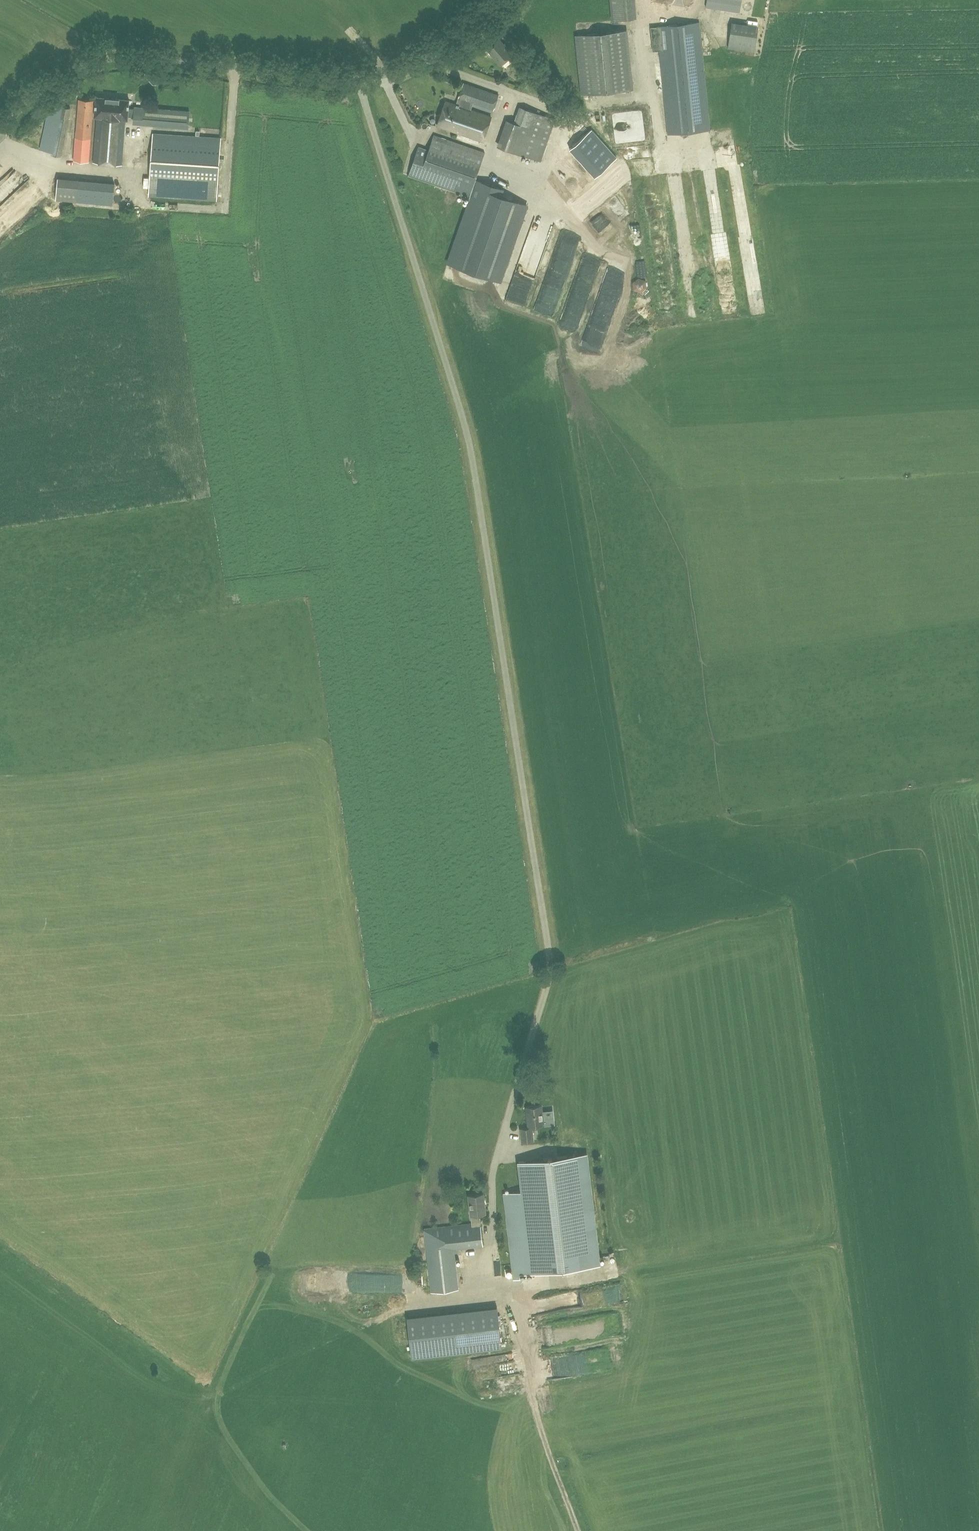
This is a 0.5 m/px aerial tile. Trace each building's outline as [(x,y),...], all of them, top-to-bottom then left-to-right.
[(705,8),(741,14),(743,0),(707,0),(705,8)] [(759,27),(732,22),(728,49),(755,53),(759,27)] [(669,135),(710,131),(699,23),(651,28),(653,52),(660,52),(669,135)] [(632,90),(626,31),(578,36),(585,95),(632,90)] [(508,50),(499,40),(487,49),(501,66),(513,55),(509,50),(508,50)] [(437,126),(483,142),(492,118),(471,111),(474,104),(494,111),(499,96),(464,84),(456,106),(446,102),(437,126)] [(128,121),(128,116),(132,116),(131,120),(131,121),(184,124),(185,111),(132,108),(129,108),(129,99),(97,96),(95,118),(96,118),(93,164),(122,166),(126,121),(128,121)] [(89,162),(94,101),(79,99),(74,161),(89,162)] [(55,106),(53,115),(49,114),(41,150),(62,157),(71,108),(55,106)] [(497,146),(541,162),(556,119),(519,106),(514,122),(506,120),(497,146)] [(630,136),(640,136),(641,126),(630,125),(630,136)] [(153,134),(150,174),(149,196),(217,201),(219,178),(221,138),(153,134)] [(418,148),(408,176),(471,197),(448,265),(500,282),(526,205),(504,198),(506,191),(475,180),(484,153),(433,136),(428,151),(418,148)] [(625,166),(600,138),(578,158),(602,186),(625,166)] [(113,205),(115,183),(58,178),(56,202),(113,205)] [(572,222),(580,237),(589,232),(581,217),(572,222)] [(510,302),(529,308),(533,296),(514,290),(510,302)] [(544,1125),(542,1106),(526,1107),(529,1127),(544,1125)] [(520,1130),(522,1144),(534,1142),(532,1128),(520,1130)] [(517,1161),(521,1193),(504,1195),(514,1279),(521,1278),(520,1274),(560,1269),(601,1264),(588,1153),(517,1161)] [(473,1224),(425,1229),(431,1292),(459,1289),(455,1250),(484,1247),(481,1215),(487,1215),(484,1194),(469,1196),(473,1224)] [(356,1298),(370,1298),(370,1276),(356,1276),(356,1298)] [(497,1306),(407,1316),(411,1358),(475,1351),(502,1348),(497,1306)] [(589,1319),(590,1335),(598,1334),(597,1319),(589,1319)]
